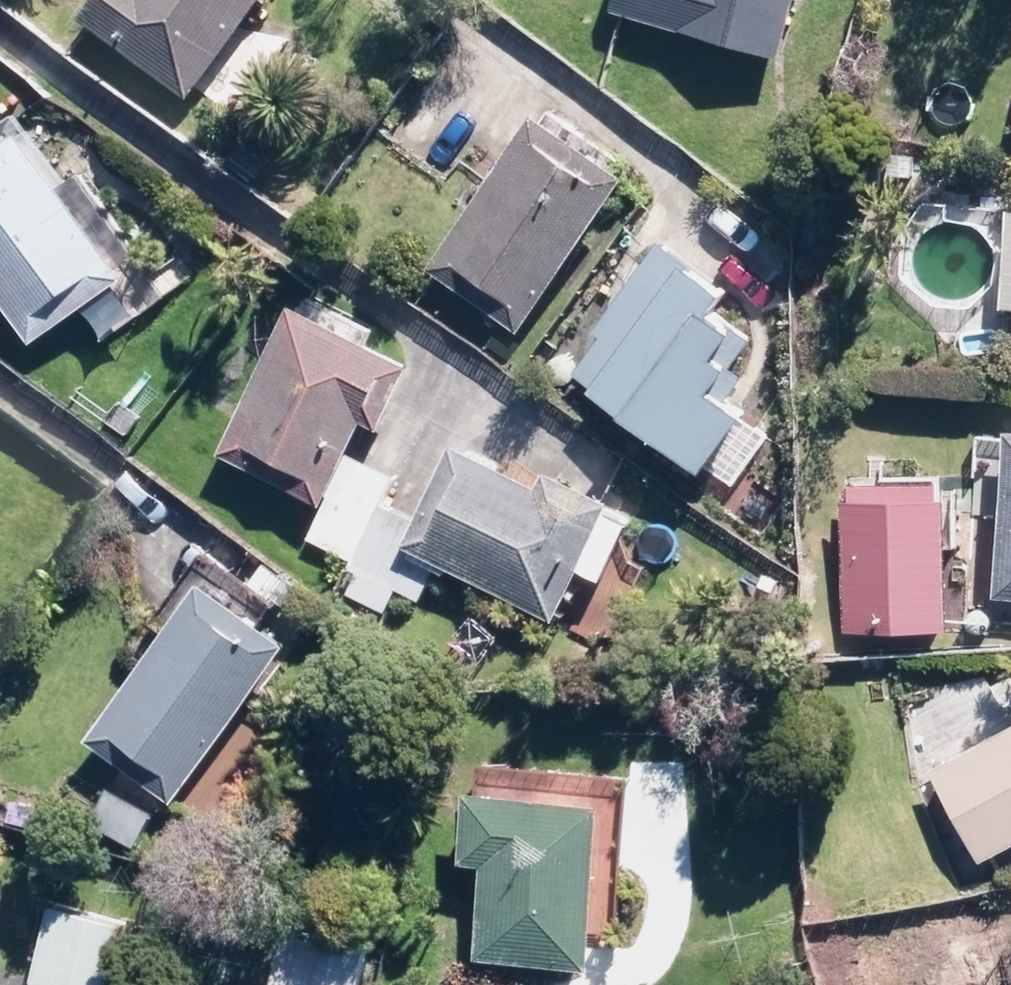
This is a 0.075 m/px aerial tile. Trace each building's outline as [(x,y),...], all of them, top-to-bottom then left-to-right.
[(91,14),(208,93),(271,0),(101,0),(91,14)] [(803,0),(651,0),(787,47),(803,0)] [(530,326),(652,151),(561,87),(438,261),(530,326)] [(0,120),(0,275),(40,337),(87,306),(103,331),(196,272),(100,123),(59,149),(28,102),(0,120)] [(668,236),(582,364),(729,463),(777,391),(737,365),(775,308),(668,236)] [(311,282),(232,439),(228,447),(328,498),(309,535),(350,556),(396,464),(366,449),(379,424),(388,428),(431,343),(311,282)] [(472,426),(415,534),(567,616),(636,486),(563,447),(552,468),(472,426)] [(976,429),(971,512),(1010,515),(1010,431),(976,429)] [(951,625),(956,474),(853,470),(848,622),(951,625)] [(306,626),(223,564),(99,729),(182,791),(306,626)] [(939,764),(992,856),(1010,845),(1010,723),(939,764)] [(617,783),(478,771),(472,852),(498,854),(491,945),(603,954),(617,783)] [(61,895),(38,973),(78,984),(116,984),(136,918),(61,895)] [(302,905),(279,984),(371,984),(387,930),(302,905)]
